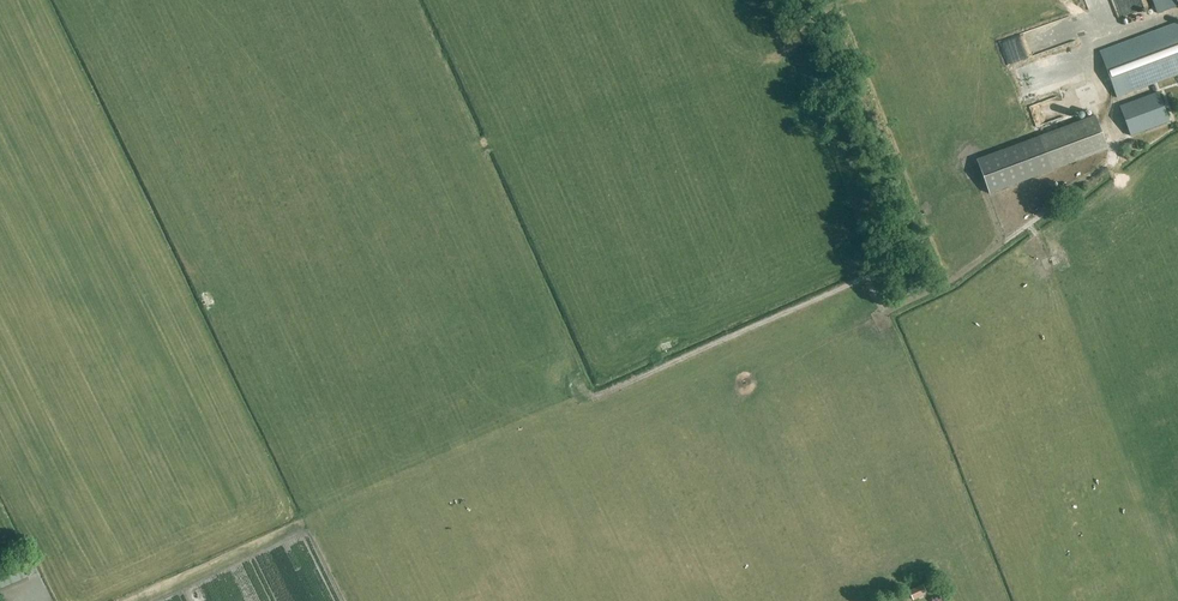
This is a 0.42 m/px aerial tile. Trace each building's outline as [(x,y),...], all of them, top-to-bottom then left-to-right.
[(1123,0),(1098,0),(1106,34),(1123,30),(1120,20),(1127,18),(1123,0)] [(1007,35),(1014,58),(1086,38),(1079,14),(1007,35)] [(1100,51),(1117,97),(1177,74),(1177,22),(1100,51)] [(1169,122),(1158,92),(1120,107),(1131,136),(1169,122)] [(990,196),(1051,173),(1108,151),(1095,117),(977,162),(990,196)] [(27,578),(20,561),(0,569),(0,589),(27,578)] [(912,600),(927,594),(922,584),(908,591),(912,600)]
